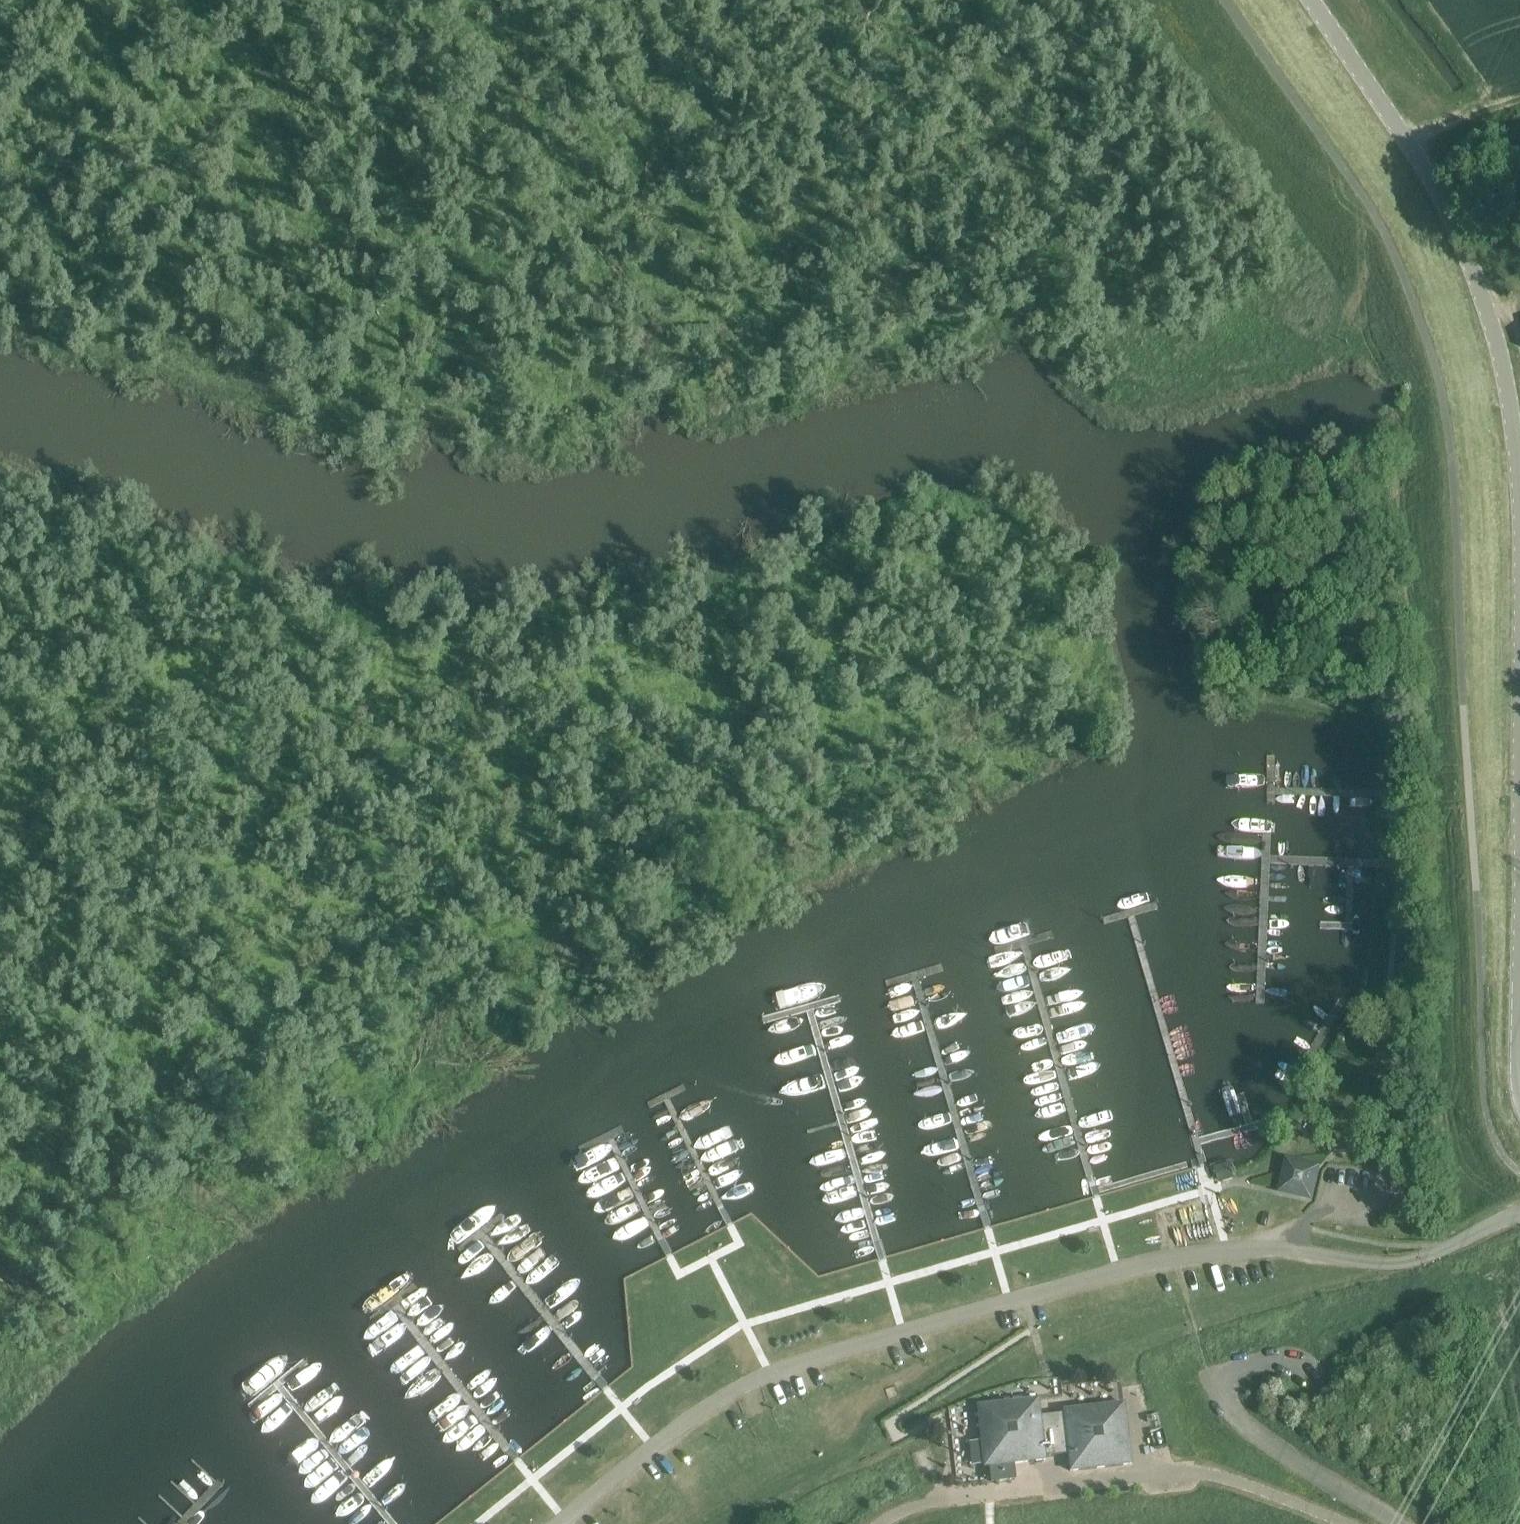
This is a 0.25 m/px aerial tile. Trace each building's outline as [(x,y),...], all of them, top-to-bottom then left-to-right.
[(1229,1163),(1216,1167),(1220,1183),(1233,1179),(1229,1163)] [(1290,1163),(1289,1165),(1284,1189),(1310,1196),(1316,1169),(1290,1163)] [(1125,1403),(1064,1410),(1064,1413),(1041,1415),(1039,1399),(978,1406),(985,1467),(1046,1460),(1046,1457),(1068,1454),(1070,1471),(1132,1464),(1125,1403)]
